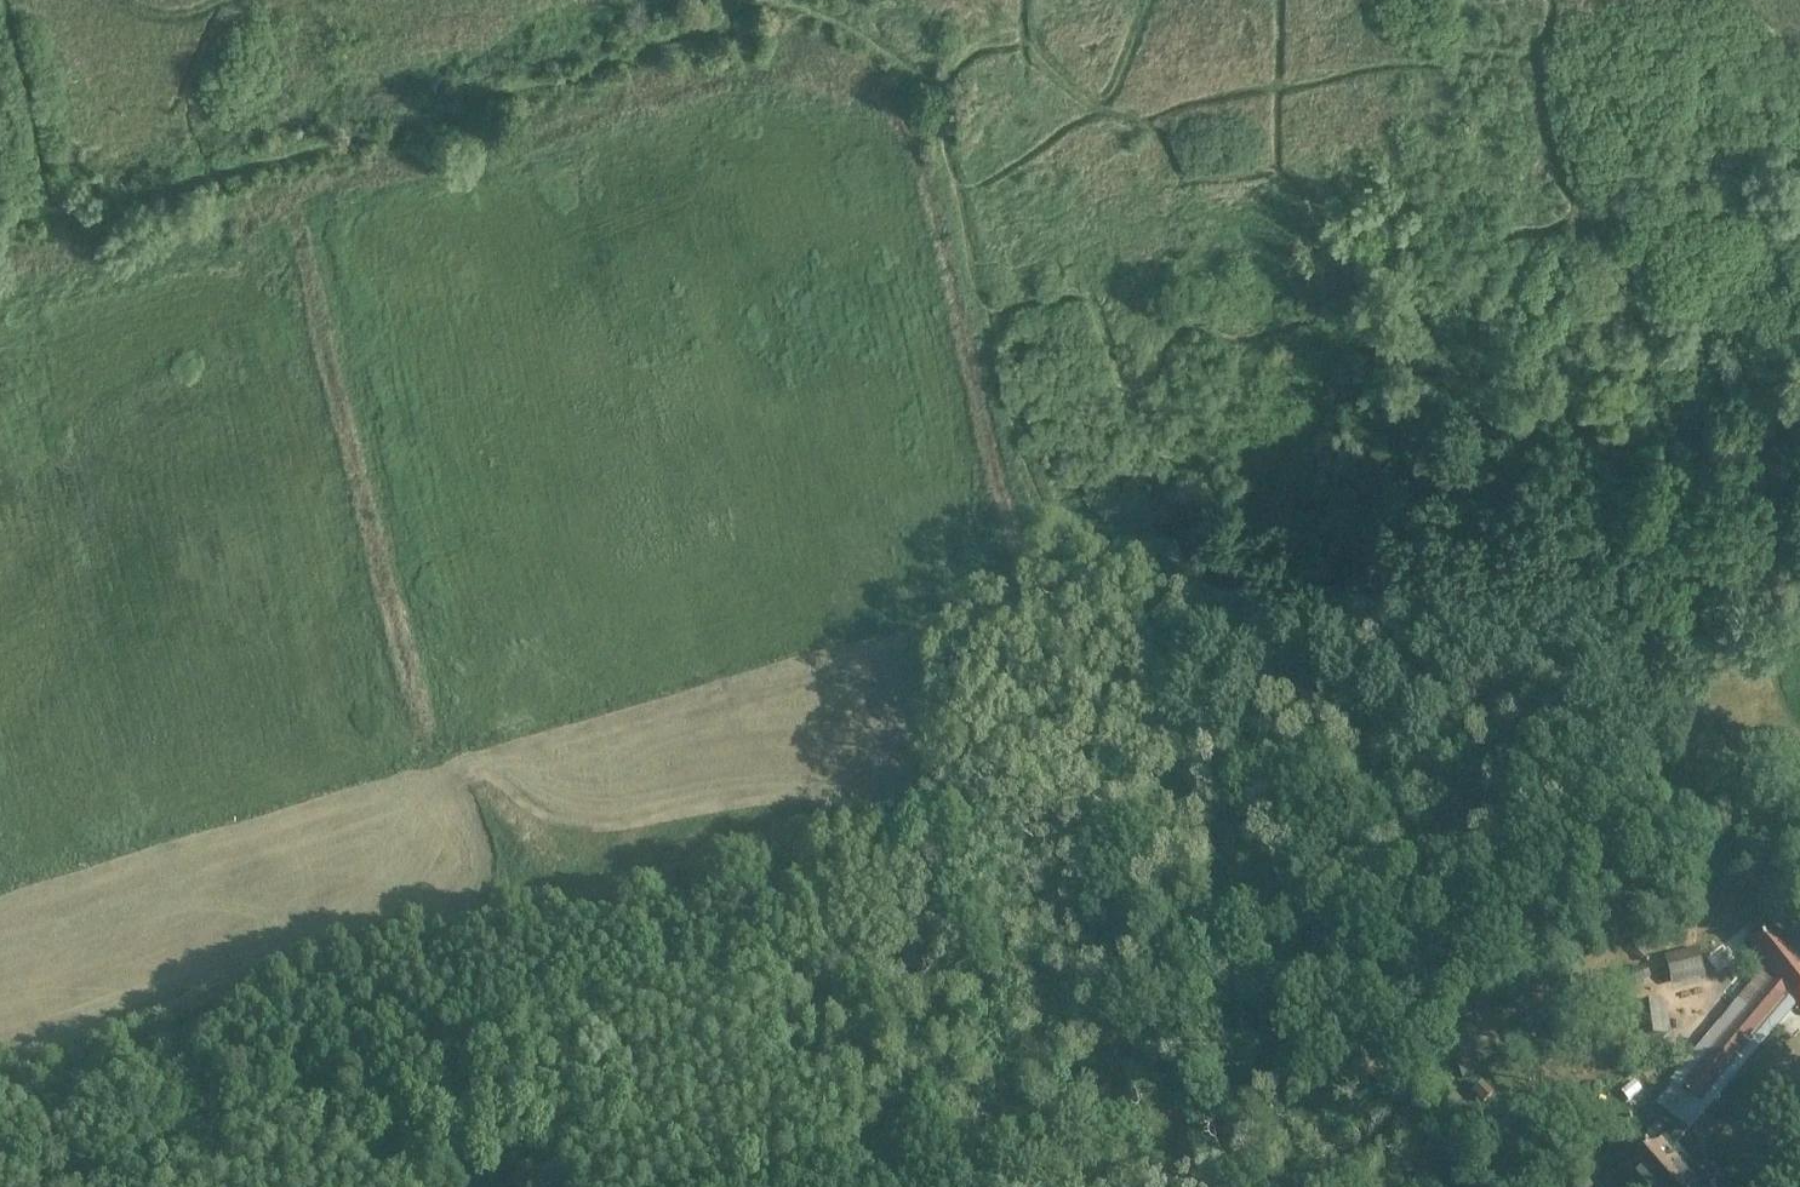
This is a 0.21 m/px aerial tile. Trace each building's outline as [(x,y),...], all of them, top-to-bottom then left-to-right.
[(1680,1088),(1701,1105),(1707,1097),(1714,1102),(1725,1089),(1718,1083),(1788,1000),(1789,997),(1799,1009),(1799,957),(1784,936),(1768,924),(1745,941),(1752,956),(1771,977),(1767,982),(1680,1088)] [(1671,982),(1703,974),(1698,951),(1665,959),(1671,982)] [(1636,983),(1650,978),(1646,969),(1632,974),(1636,983)] [(1613,1005),(1628,999),(1622,984),(1607,990),(1613,1005)] [(1583,1017),(1598,1011),(1591,995),(1576,1002),(1583,1017)] [(1639,1040),(1663,1037),(1659,1004),(1635,1007),(1639,1040)] [(1554,1031),(1570,1025),(1563,1010),(1548,1016),(1554,1031)] [(1526,1042),(1541,1035),(1534,1020),(1519,1027),(1526,1042)] [(1465,1077),(1480,1070),(1473,1055),(1458,1062),(1465,1077)] [(1486,1102),(1493,1096),(1483,1085),(1476,1091),(1486,1102)] [(1663,1145),(1628,1175),(1639,1186),(1700,1186),(1683,1168),(1687,1164),(1674,1149),(1681,1142),(1675,1135),(1663,1145)] [(1755,1148),(1747,1140),(1735,1151),(1743,1160),(1755,1148)]
